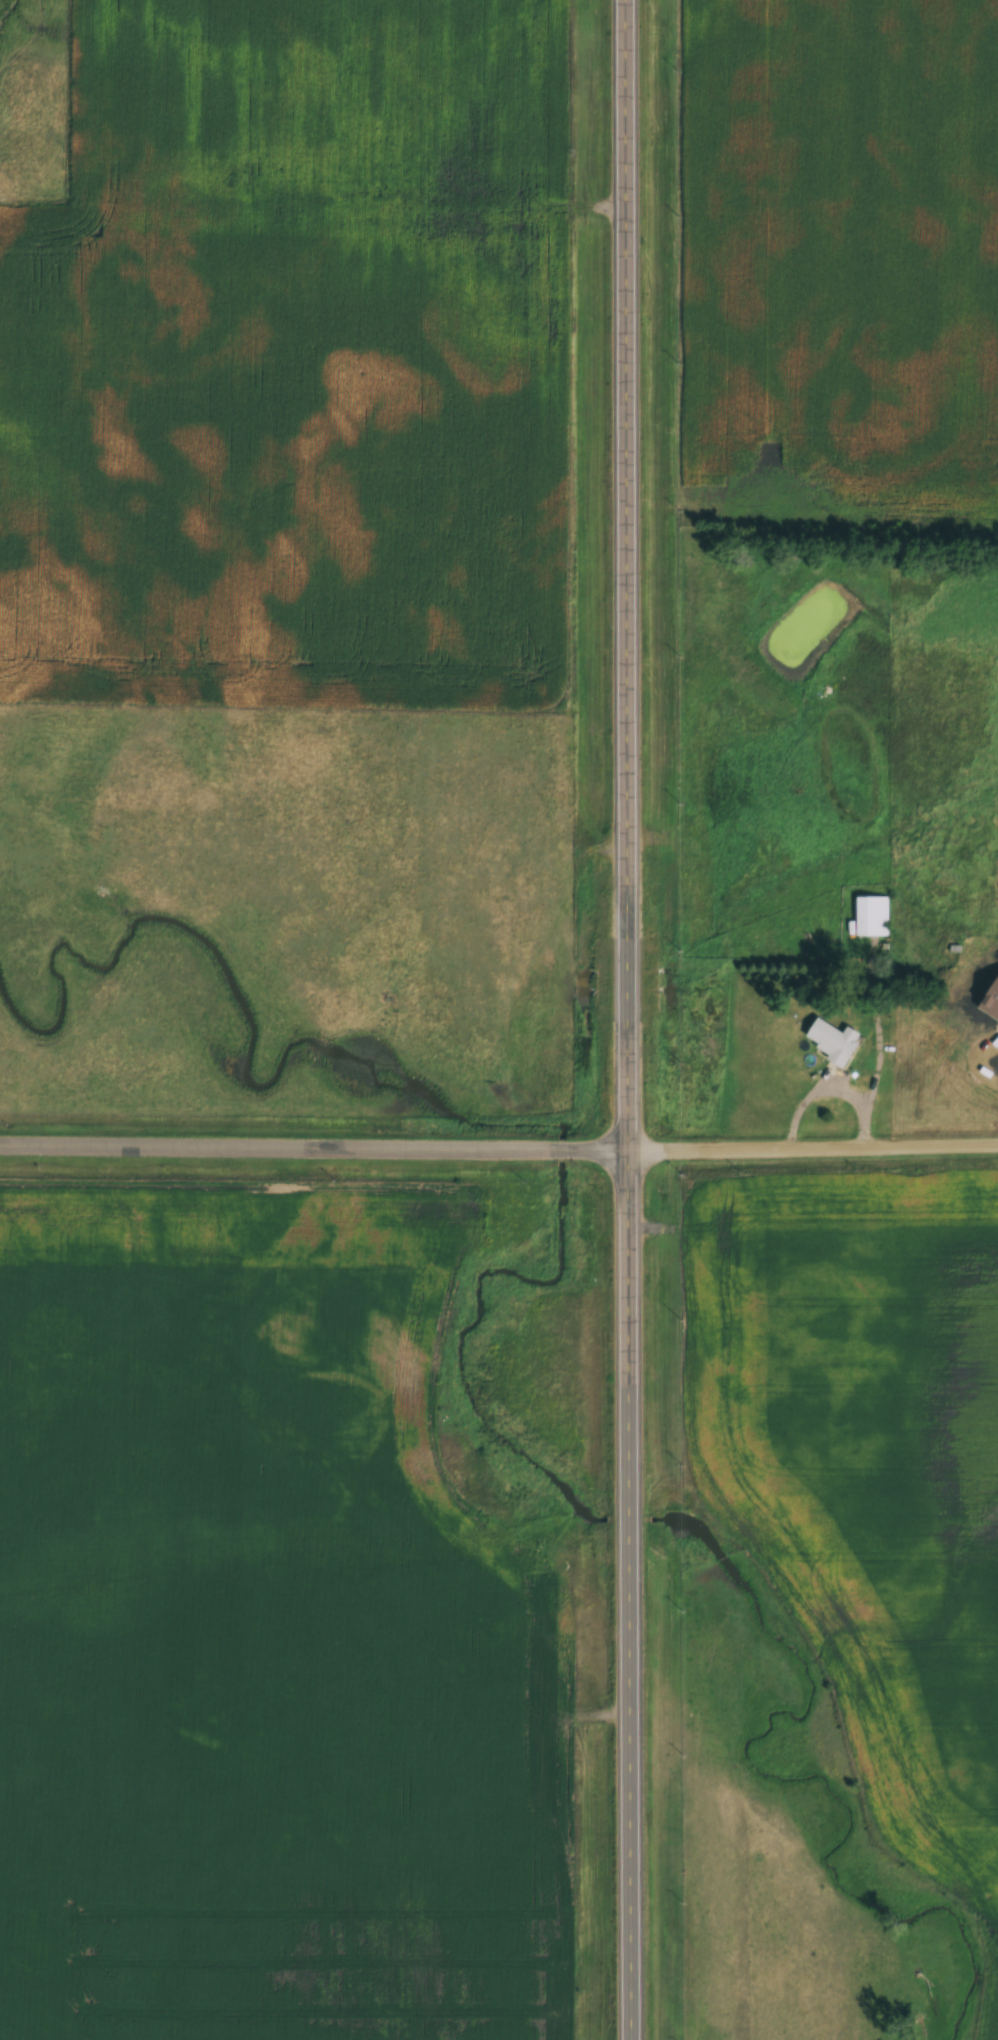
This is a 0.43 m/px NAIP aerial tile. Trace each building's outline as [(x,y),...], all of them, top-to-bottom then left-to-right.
[(887,935),(887,895),(852,895),(852,935),(887,935)] [(799,1036),(813,1044),(809,1050),(838,1067),(857,1034),(842,1025),(838,1032),(811,1016),(799,1036)]
